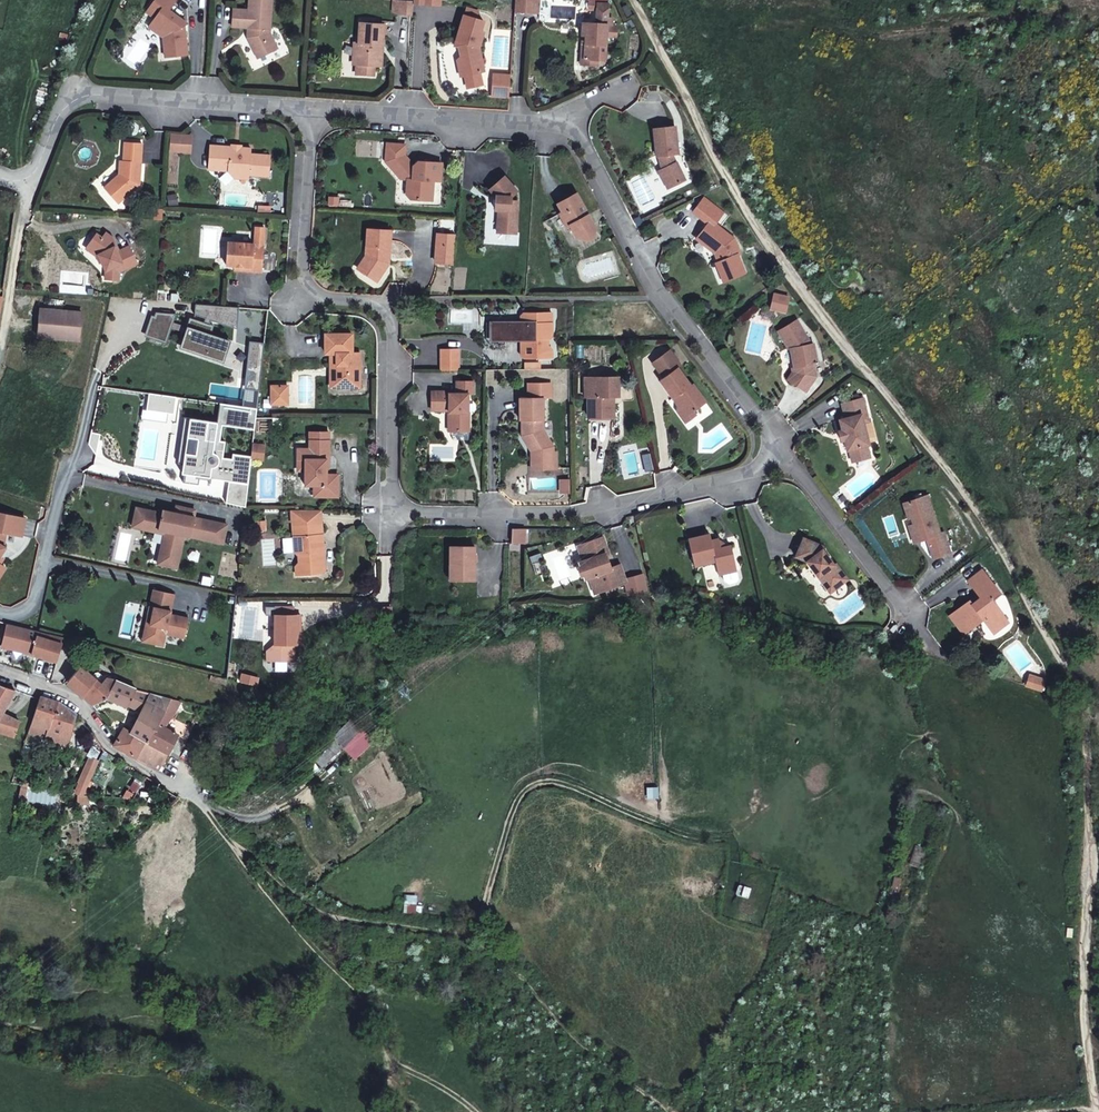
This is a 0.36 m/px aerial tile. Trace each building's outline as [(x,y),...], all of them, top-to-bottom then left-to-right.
[(187,30),(182,31),(182,24),(186,22),(188,20),(172,10),(178,0),(159,0),(150,13),(158,18),(152,27),(165,36),(167,54),(189,52),(187,30)] [(249,23),(255,24),(254,30),(249,33),(259,55),(279,44),(271,27),(274,0),(251,0),(251,7),(236,6),(235,23),(249,23)] [(413,0),(393,0),(393,9),(400,12),(412,13),(413,2),(413,0)] [(515,0),(514,10),(537,11),(538,0),(515,0)] [(464,12),(479,16),(481,9),(467,4),(464,12)] [(623,8),(628,16),(633,13),(628,4),(623,6),(623,8)] [(583,57),(595,59),(597,59),(605,60),(607,36),(616,36),(617,24),(612,24),(612,17),(608,17),(609,7),(589,5),(589,7),(592,7),(591,22),(582,21),(581,35),(585,35),(583,57)] [(464,12),(456,36),(460,37),(459,43),(463,44),(465,50),(461,53),(466,71),(479,68),(485,67),(480,42),(484,28),(480,27),(482,18),(479,16),(464,12)] [(381,41),(384,41),(386,20),(361,18),(360,38),(357,38),(356,59),(359,59),(377,60),(380,60),(381,41)] [(579,62),(597,64),(597,59),(595,59),(583,57),(585,35),(581,35),(579,62)] [(461,72),(466,71),(461,53),(457,55),(461,72)] [(358,69),(376,70),(377,60),(359,59),(358,69)] [(479,68),(466,71),(468,82),(481,79),(479,68)] [(508,93),(509,80),(493,78),(492,92),(508,93)] [(656,167),(659,173),(665,174),(669,183),(683,176),(674,158),(672,159),(671,149),(676,149),(672,121),(651,124),(654,151),(657,151),(659,165),(656,167)] [(193,134),(172,133),(171,149),(192,150),(193,134)] [(122,158),(121,173),(124,176),(118,182),(115,178),(106,187),(120,202),(142,182),(144,141),(127,139),(125,159),(122,158)] [(401,151),(402,141),(384,140),(383,157),(387,162),(401,151)] [(208,166),(227,168),(233,176),(238,171),(249,172),(268,174),(270,154),(249,152),(250,147),(241,146),(231,146),(210,144),(208,166)] [(408,196),(420,197),(420,188),(430,189),(431,178),(438,178),(440,160),(422,158),(421,164),(416,163),(414,160),(411,162),(401,151),(387,162),(397,175),(406,176),(404,192),(408,196)] [(118,182),(124,176),(121,173),(115,178),(118,182)] [(669,183),(665,174),(659,173),(664,185),(669,183)] [(514,188),(502,175),(489,188),(494,194),(493,206),(497,207),(496,229),(515,230),(516,198),(510,197),(510,193),(514,188)] [(430,198),(430,189),(420,188),(420,197),(430,198)] [(575,233),(580,234),(594,227),(574,191),(557,200),(561,208),(559,209),(565,222),(568,221),(575,233)] [(705,241),(704,243),(715,251),(718,261),(716,262),(723,281),(744,273),(737,255),(740,254),(733,237),(713,221),(722,210),(698,191),(681,200),(706,220),(697,234),(705,241)] [(154,220),(163,220),(163,210),(154,209),(154,220)] [(383,266),(384,254),(388,255),(390,227),(367,225),(365,252),(369,256),(360,269),(374,279),(383,266)] [(258,227),(258,243),(265,243),(266,228),(258,227)] [(592,232),(594,227),(580,234),(585,235),(592,232)] [(437,231),(435,260),(453,262),(455,233),(437,231)] [(100,253),(99,254),(102,261),(107,269),(107,278),(121,279),(121,271),(137,263),(128,246),(119,251),(116,253),(113,247),(116,246),(110,236),(106,233),(103,237),(97,233),(90,243),(98,248),(100,253)] [(695,236),(704,243),(705,241),(697,234),(695,236)] [(263,271),(265,243),(258,243),(230,241),(229,264),(237,265),(244,265),(244,270),(263,271)] [(101,262),(102,261),(99,254),(100,253),(98,248),(90,243),(87,247),(96,253),(101,262)] [(355,266),(360,269),(369,256),(365,252),(355,266)] [(238,326),(239,306),(197,303),(197,314),(207,318),(206,321),(191,318),(188,326),(176,322),(178,313),(158,312),(150,338),(169,343),(175,327),(187,331),(182,347),(226,361),(233,339),(213,332),(215,324),(211,322),(212,319),(238,326)] [(81,312),(40,309),(37,335),(80,338),(81,312)] [(520,313),(520,319),(525,319),(525,333),(520,333),(520,352),(524,355),(552,354),(552,347),(548,343),(542,343),(542,336),(548,336),(551,333),(551,309),(523,309),(520,313)] [(797,319),(778,331),(788,345),(788,349),(791,348),(795,348),(798,365),(795,365),(793,366),(794,372),(789,379),(806,391),(817,375),(814,361),(818,361),(814,342),(810,343),(809,337),(797,319)] [(323,353),(329,353),(338,353),(338,366),(334,366),(334,388),(358,388),(358,354),(351,354),(351,333),(324,333),(323,353)] [(252,339),(245,385),(259,387),(265,340),(252,339)] [(660,374),(674,363),(677,361),(666,346),(649,358),(660,374)] [(440,368),(458,368),(457,348),(440,348),(440,368)] [(338,353),(329,353),(329,387),(334,388),(334,366),(338,366),(338,353)] [(660,374),(657,376),(670,395),(673,393),(676,398),(675,402),(679,407),(688,409),(692,406),(703,398),(690,380),(688,381),(674,363),(660,374)] [(582,394),(586,394),(586,379),(594,379),(594,373),(583,373),(582,394)] [(594,379),(586,379),(586,394),(587,415),(611,414),(611,394),(611,389),(613,388),(617,388),(616,373),(594,373),(594,379)] [(456,391),(466,391),(470,391),(470,383),(456,383),(456,391)] [(273,385),(273,394),(288,395),(288,385),(273,385)] [(430,407),(446,407),(446,410),(452,410),(452,428),(468,428),(469,410),(466,410),(466,391),(456,391),(449,391),(448,389),(430,389),(430,407)] [(288,403),(288,395),(273,394),(272,403),(288,403)] [(534,460),(545,461),(545,470),(556,470),(555,452),(552,452),(552,447),(548,442),(549,441),(541,427),(541,395),(518,395),(518,417),(520,417),(523,417),(523,432),(534,449),(534,460)] [(871,445),(865,421),(864,415),(870,413),(866,397),(843,402),(846,419),(841,420),(843,431),(840,432),(842,440),(846,439),(848,451),(851,450),(854,462),(871,458),(868,445),(871,445)] [(257,408),(219,402),(217,424),(183,420),(179,465),(183,468),(184,483),(199,485),(203,474),(210,475),(210,479),(230,482),(228,500),(246,505),(251,459),(232,457),(232,462),(223,460),(224,443),(219,443),(222,427),(254,432),(257,408)] [(683,418),(694,410),(692,406),(688,409),(679,407),(675,402),(675,407),(683,418)] [(523,432),(523,417),(520,417),(520,433),(530,451),(531,470),(545,470),(545,461),(534,460),(534,449),(523,432)] [(309,431),(309,441),(329,440),(329,431),(309,431)] [(253,448),(252,457),(263,458),(264,445),(265,435),(254,434),(253,448)] [(297,459),(304,460),(304,472),(304,488),(314,488),(326,488),(326,497),(338,497),(337,475),(326,475),(327,459),(329,459),(329,440),(309,441),(309,448),(297,449),(297,459)] [(559,485),(568,486),(568,474),(559,474),(559,485)] [(326,488),(314,488),(314,496),(326,497),(326,488)] [(909,511),(912,520),(916,536),(924,534),(929,553),(946,548),(941,528),(936,529),(924,491),(901,498),(904,513),(909,511)] [(162,510),(162,513),(145,509),(142,526),(171,532),(168,545),(165,544),(161,565),(177,569),(184,535),(221,543),(226,524),(194,517),(188,516),(190,508),(177,505),(175,513),(162,510)] [(6,542),(3,540),(6,527),(21,531),(26,514),(0,508),(0,551),(6,542)] [(145,509),(137,508),(133,527),(164,534),(157,565),(161,565),(165,544),(168,545),(171,532),(142,526),(145,509)] [(321,536),(319,508),(292,509),(293,553),(297,554),(301,554),(301,562),(297,562),(294,565),(295,575),(320,572),(323,569),(322,552),(317,553),(316,536),(321,536)] [(916,536),(912,520),(905,521),(910,537),(916,536)] [(715,570),(719,569),(720,575),(726,579),(733,577),(735,574),(727,541),(723,542),(716,538),(715,535),(707,537),(706,530),(685,535),(691,562),(711,558),(715,570)] [(599,534),(580,541),(586,557),(582,558),(579,563),(581,569),(581,570),(587,572),(591,589),(623,579),(618,562),(607,565),(602,552),(606,550),(599,534)] [(804,559),(809,566),(812,564),(824,581),(826,580),(832,588),(845,579),(833,562),(829,565),(819,550),(821,544),(802,535),(793,554),(804,559)] [(576,543),(582,558),(586,557),(580,541),(576,543)] [(448,545),(448,564),(452,564),(452,580),(472,580),(471,545),(448,545)] [(824,581),(812,564),(809,566),(828,591),(832,588),(826,580),(824,581)] [(960,627),(978,613),(996,621),(1003,616),(986,593),(994,588),(976,564),(962,574),(975,592),(967,598),(964,594),(945,608),(960,627)] [(149,606),(154,607),(145,642),(163,646),(166,634),(184,639),(188,618),(170,614),(174,594),(153,589),(149,606)] [(141,642),(145,642),(154,607),(149,606),(141,642)] [(276,615),(293,616),(293,607),(276,607),(276,615)] [(988,627),(996,621),(978,613),(988,627)] [(293,658),(293,644),(299,645),(298,626),(302,626),(302,615),(293,616),(276,615),(275,645),(267,649),(268,659),(293,658)] [(63,636),(38,630),(37,629),(8,622),(3,644),(31,652),(31,654),(56,661),(57,661),(63,636)] [(94,704),(106,697),(116,680),(105,678),(101,684),(93,677),(81,667),(67,682),(94,704)] [(1023,679),(1038,683),(1040,673),(1030,670),(1024,674),(1023,679)] [(98,672),(93,677),(101,684),(105,678),(98,672)] [(241,675),(239,683),(255,687),(257,679),(241,675)] [(116,680),(106,697),(126,708),(127,706),(140,713),(131,732),(149,742),(159,723),(172,697),(139,690),(116,680)] [(2,713),(15,690),(0,684),(0,716),(2,713)] [(58,702),(40,696),(28,731),(46,737),(45,739),(67,747),(72,732),(69,731),(75,713),(58,702)] [(182,700),(172,697),(159,723),(165,726),(171,716),(172,717),(182,700)] [(2,713),(0,716),(0,730),(14,735),(19,721),(2,713)] [(75,713),(69,731),(72,732),(79,717),(77,715),(75,713)] [(178,720),(173,731),(165,726),(159,723),(149,742),(168,752),(178,733),(187,729),(189,725),(178,720)] [(185,737),(191,727),(189,725),(187,729),(178,733),(185,737)] [(149,742),(131,732),(124,729),(119,735),(114,744),(160,768),(168,752),(149,742)] [(92,787),(100,763),(91,760),(83,784),(92,787)] [(743,881),(737,880),(734,890),(740,893),(739,894),(738,896),(736,899),(737,902),(737,905),(739,908),(742,909),(745,911),(748,911),(751,910),(753,908),(755,906),(756,903),(756,900),(756,897),(754,894),(752,892),(749,891),(746,891),(750,889),(753,890),(756,889),(759,888),(762,886),(764,883),(764,880),(765,877),(763,874),(762,871),(759,869),(756,868),(753,868),(750,869),(747,870),(745,872),(744,875),(743,878),(743,881)]
